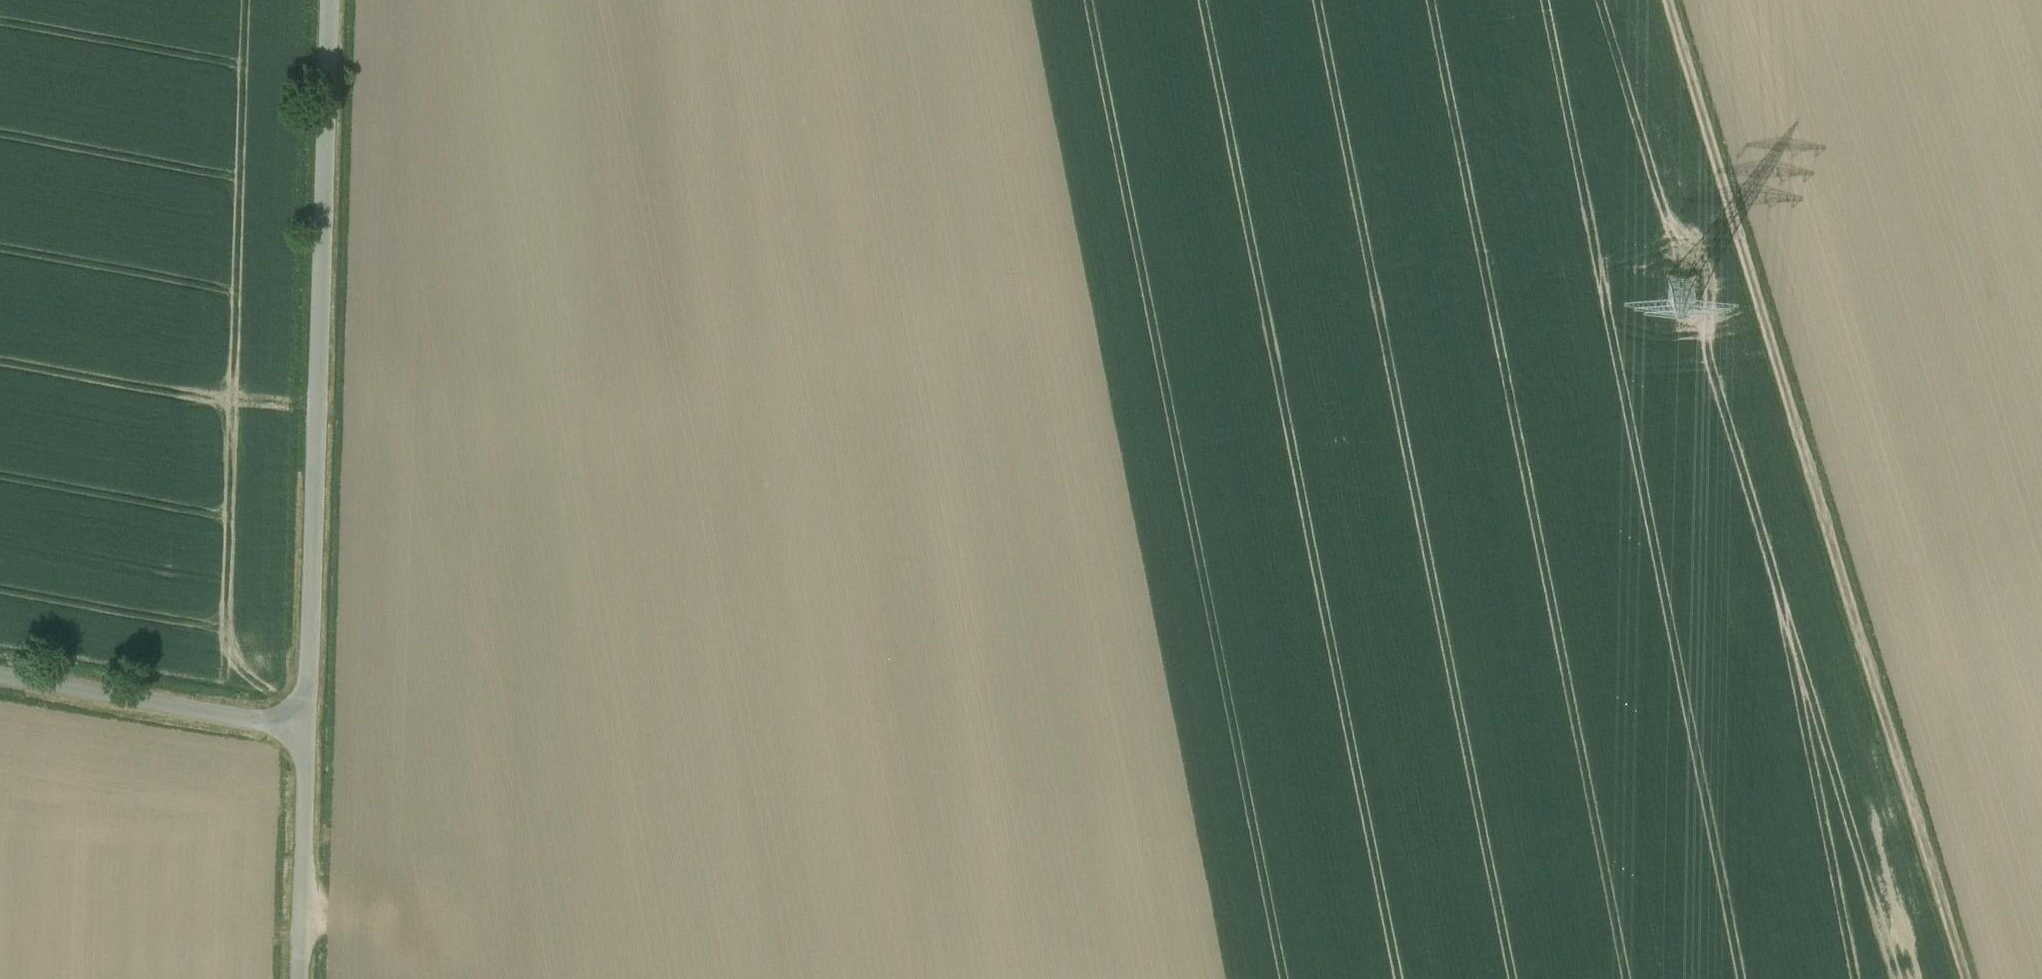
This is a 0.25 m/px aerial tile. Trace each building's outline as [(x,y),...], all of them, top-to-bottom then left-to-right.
[(397,941),(382,941),(382,952),(397,953),(397,941)]
